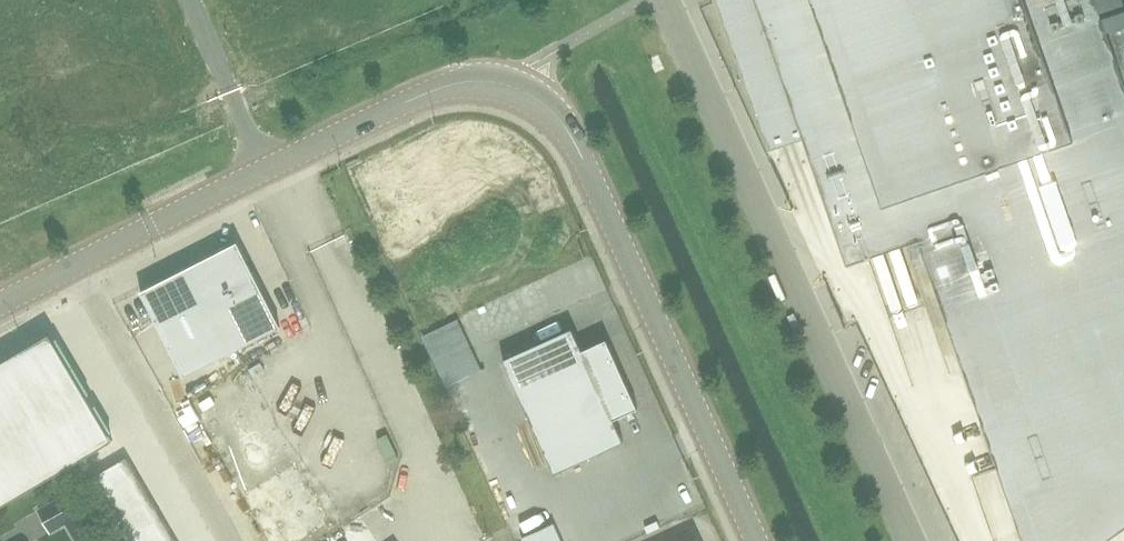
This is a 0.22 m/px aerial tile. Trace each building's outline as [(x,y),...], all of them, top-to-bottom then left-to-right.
[(738,60),(769,147),(778,144),(804,135),(848,261),(875,251),(923,392),(968,377),(1025,540),(1099,540),(1123,523),(1123,0),(718,0),(738,60)] [(238,242),(140,291),(184,377),(281,327),(238,242)] [(483,319),(436,340),(445,361),(521,527),(568,505),(553,473),(622,442),(612,420),(635,409),(603,340),(580,351),(570,328),(501,359),(493,340),(483,319)] [(0,362),(0,508),(77,462),(113,441),(49,333),(0,362)] [(87,479),(123,540),(175,540),(126,457),(87,479)] [(68,527),(85,517),(87,516),(73,490),(51,503),(63,525),(66,523),(68,527)]
